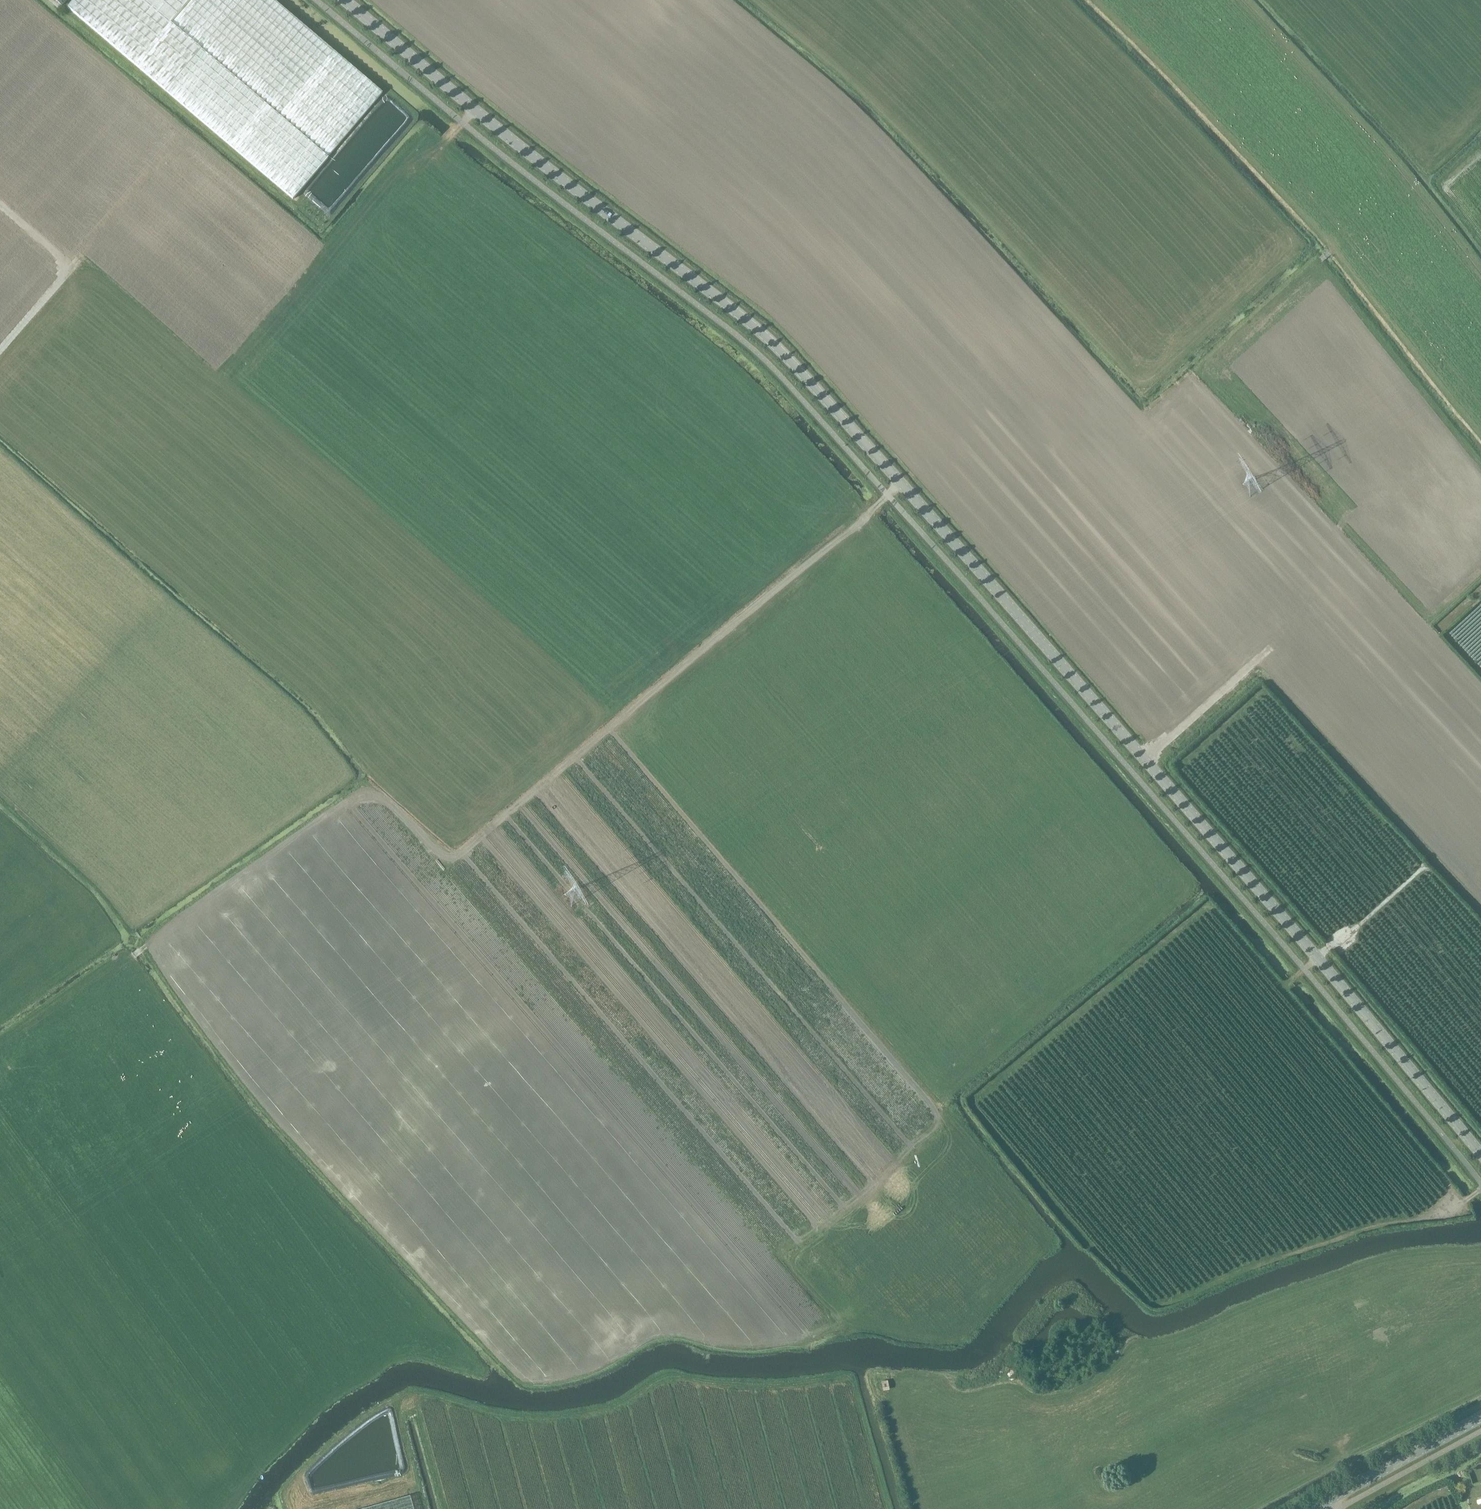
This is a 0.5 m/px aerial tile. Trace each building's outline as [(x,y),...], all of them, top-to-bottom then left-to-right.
[(69,7),(167,90),(169,88),(296,196),(328,157),(383,92),(274,0),(75,0),(69,7)] [(1078,360),(1071,367),(1083,380),(1091,374),(1078,360)] [(1001,683),(1004,688),(1013,682),(1010,677),(1001,683)] [(22,1260),(44,1246),(41,1241),(19,1255),(22,1260)] [(890,1375),(883,1376),(885,1386),(891,1385),(890,1375)] [(411,1496),(364,1508),(414,1508),(411,1496)]
